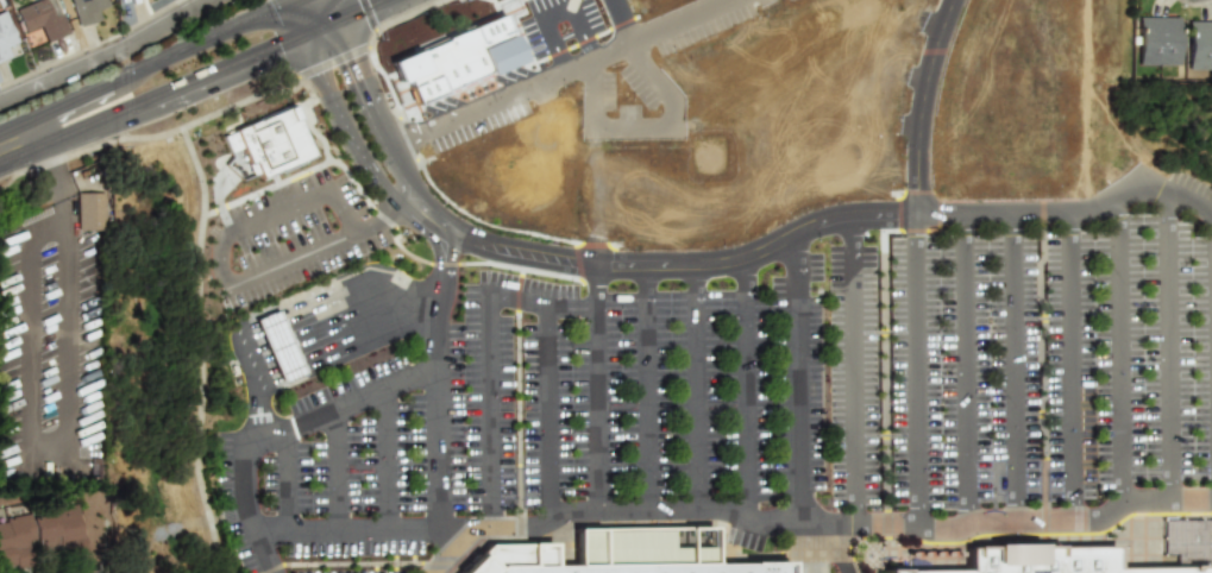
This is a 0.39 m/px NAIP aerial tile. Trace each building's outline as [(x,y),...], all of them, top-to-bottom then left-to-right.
[(23,36),(37,31),(40,43),(67,33),(56,0),(35,0),(13,7),(23,36)] [(99,20),(96,8),(107,5),(106,0),(69,0),(76,26),(99,20)] [(15,40),(4,10),(0,11),(0,60),(10,56),(5,45),(15,40)] [(1136,64),(1176,64),(1176,17),(1136,17),(1136,64)] [(1211,69),(1211,19),(1185,19),(1185,69),(1211,69)] [(310,157),(289,105),(219,134),(227,152),(239,147),(253,181),(310,157)] [(76,191),(76,229),(102,229),(102,191),(76,191)] [(275,310),(302,373),(280,383),(253,320),(275,310)] [(33,562),(33,559),(81,552),(74,506),(0,518),(0,568),(33,562)] [(1158,509),(1211,508),(1211,572),(881,572),(881,571),(961,569),(961,544),(1109,542),(1109,568),(1160,568),(1158,509)] [(827,568),(783,567),(779,558),(707,560),(705,528),(569,529),(567,563),(545,565),(544,543),(484,544),(453,572),(827,572),(827,568)]
